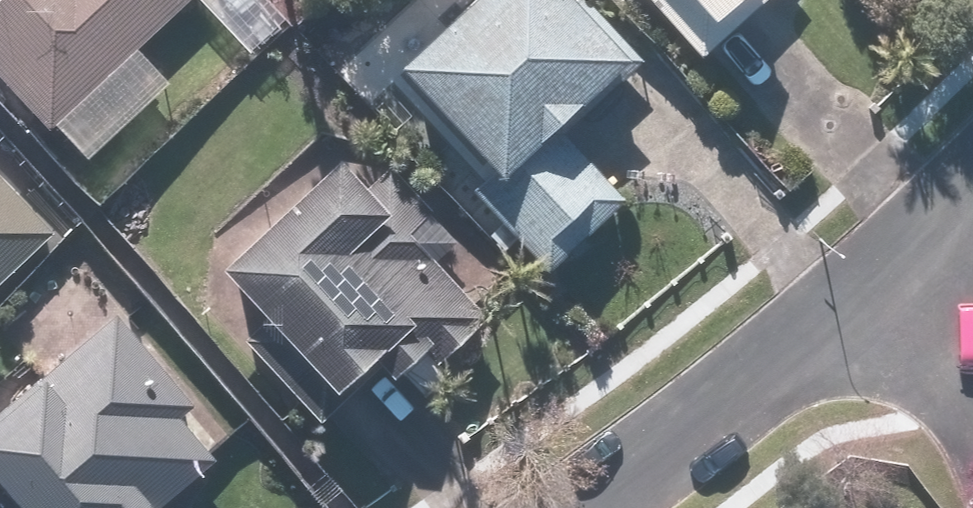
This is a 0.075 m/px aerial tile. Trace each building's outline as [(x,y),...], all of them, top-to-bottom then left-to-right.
[(89,160),(171,80),(140,49),(190,0),(0,0),(0,69),(89,160)] [(594,0),(478,0),(416,59),(512,161),(486,186),(555,261),(630,191),(567,123),(642,52),(594,0)] [(711,53),(770,0),(663,0),(711,53)] [(358,375),(389,347),(413,374),(442,348),(452,359),(496,319),(438,254),(456,237),(394,168),(377,183),(351,154),(240,255),(289,310),(260,336),(331,415),(366,383),(358,375)] [(57,228),(0,168),(0,282),(57,228)] [(125,313),(0,419),(0,480),(24,507),(174,507),(168,501),(223,454),(188,413),(201,402),(125,313)]
